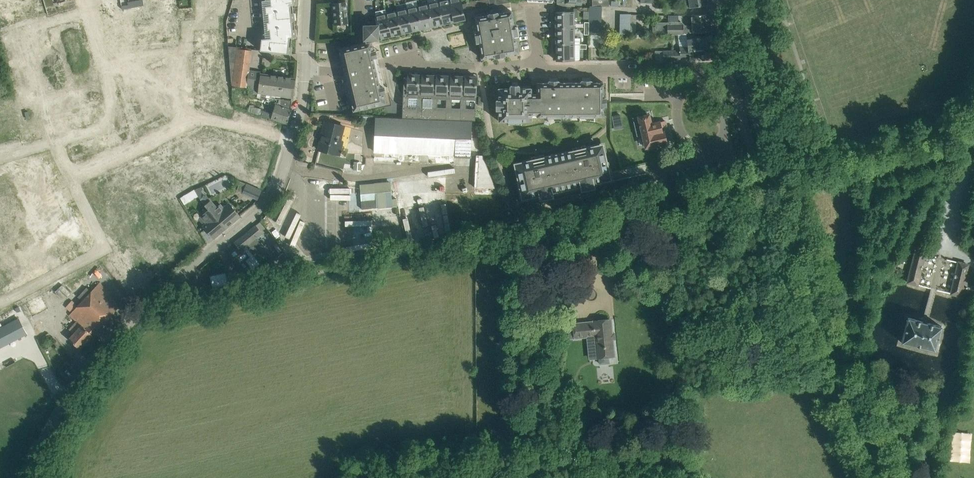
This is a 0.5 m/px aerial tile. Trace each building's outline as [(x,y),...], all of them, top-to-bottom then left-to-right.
[(143,0),(137,0),(128,2),(128,4),(122,6),(122,9),(144,5),(143,0)] [(266,0),(263,1),(267,38),(262,38),(260,50),(290,53),(293,37),(296,37),(293,4),(296,4),(296,0),(266,0)] [(438,1),(443,23),(444,23),(443,22),(453,20),(454,21),(449,0),(438,0),(438,1)] [(454,21),(454,20),(464,17),(464,18),(465,18),(461,0),(449,0),(454,21)] [(685,8),(707,5),(706,0),(684,0),(685,8)] [(438,1),(428,4),(433,26),(433,24),(443,22),(443,23),(438,1)] [(346,2),(343,2),(333,3),(335,24),(348,23),(346,2)] [(428,4),(417,6),(422,28),(423,28),(422,27),(432,25),(433,26),(428,4)] [(417,6),(407,9),(412,31),(412,29),(422,27),(422,28),(417,6)] [(385,9),(375,11),(375,12),(381,37),(390,34),(391,36),(391,35),(385,9)] [(385,9),(391,35),(391,34),(401,32),(401,33),(396,11),(386,13),(385,9)] [(407,9),(396,11),(401,33),(402,33),(401,32),(411,29),(412,31),(407,9)] [(491,14),(475,17),(477,33),(479,43),(482,59),(495,56),(495,57),(505,56),(505,55),(518,52),(518,51),(516,37),(514,27),(512,11),(501,13),(500,12),(499,12),(491,14)] [(557,12),(556,12),(557,12),(557,20),(556,20),(557,20),(557,28),(556,28),(574,28),(573,11),(568,11),(557,12)] [(710,32),(708,14),(691,15),(692,27),(686,27),(686,25),(682,22),(656,22),(656,25),(656,33),(667,34),(682,33),(700,33),(710,32)] [(370,34),(379,33),(376,19),(364,18),(365,34),(370,34)] [(574,28),(556,28),(557,28),(557,36),(556,36),(557,36),(557,44),(556,44),(574,44),(574,28)] [(688,46),(680,46),(680,50),(680,54),(680,60),(689,60),(689,51),(703,50),(714,49),(714,48),(716,47),(715,45),(715,39),(713,38),(712,35),(702,36),(688,37),(688,46)] [(600,37),(590,36),(590,46),(600,46),(600,37)] [(346,78),(380,71),(378,63),(377,57),(376,56),(380,55),(379,50),(376,51),(375,50),(370,51),(368,40),(339,48),(344,71),(346,78)] [(574,44),(556,44),(557,44),(558,52),(556,52),(556,53),(558,53),(558,60),(556,60),(556,61),(574,60),(574,44)] [(249,72),(252,50),(228,46),(233,86),(247,88),(249,72)] [(698,54),(698,60),(707,60),(717,58),(718,56),(717,52),(715,50),(714,51),(714,49),(703,50),(703,54),(698,54)] [(680,50),(663,50),(663,60),(680,60),(680,54),(680,50)] [(380,71),(346,78),(354,112),(384,105),(388,105),(385,94),(380,71)] [(295,78),(249,72),(247,88),(250,88),(258,89),(258,92),(292,98),(293,98),(295,78)] [(479,77),(401,73),(400,103),(398,103),(395,102),(393,100),(390,97),(388,93),(385,94),(388,105),(384,105),(387,118),(477,121),(479,77)] [(510,88),(498,88),(499,100),(496,100),(496,109),(499,109),(499,121),(509,121),(509,117),(521,117),(521,121),(531,121),(531,114),(537,114),(537,117),(547,117),(547,114),(561,114),(561,117),(580,116),(580,114),(593,114),(594,116),(604,116),(604,106),(606,106),(606,98),(604,98),(603,82),(591,82),(591,81),(581,81),(581,82),(559,83),(559,81),(548,81),(548,83),(537,83),(537,94),(531,94),(531,88),(519,88),(519,85),(510,85),(510,88)] [(259,114),(287,124),(292,109),(291,109),(292,100),(277,98),(275,106),(273,111),(272,114),(261,109),(250,105),(248,110),(259,114)] [(643,134),(646,147),(666,142),(664,131),(662,132),(660,122),(651,124),(649,115),(647,115),(646,112),(638,114),(639,117),(633,118),(637,135),(643,134)] [(387,118),(376,118),(374,157),(374,163),(397,164),(397,158),(417,158),(418,153),(429,154),(429,159),(453,160),(454,155),(476,155),(477,155),(477,153),(478,138),(471,138),(472,121),(387,118)] [(318,149),(328,152),(334,153),(338,141),(340,141),(344,126),(328,122),(324,136),(322,135),(318,149)] [(519,172),(517,172),(519,182),(521,181),(522,188),(520,188),(522,196),(539,193),(540,198),(543,197),(543,198),(544,198),(544,197),(549,196),(549,197),(550,197),(550,196),(553,195),(581,189),(584,188),(584,189),(586,189),(585,188),(590,187),(590,188),(591,188),(592,188),(591,186),(594,186),(593,180),(610,177),(608,169),(606,169),(605,163),(607,162),(604,153),(602,153),(601,146),(586,150),(586,148),(582,149),(577,150),(573,151),(573,153),(545,159),(544,157),(540,158),(536,159),(532,160),(532,162),(517,165),(519,172)] [(476,155),(474,194),(498,195),(482,153),(477,153),(477,155),(476,155)] [(391,182),(360,185),(363,209),(397,206),(397,198),(392,199),(391,182)] [(265,192),(247,185),(244,194),(258,199),(265,192)] [(407,193),(413,238),(452,233),(448,199),(420,203),(418,192),(407,193)] [(206,196),(202,200),(206,205),(208,208),(226,229),(234,222),(235,221),(240,216),(239,215),(230,205),(224,210),(220,213),(206,196)] [(209,210),(201,217),(206,222),(203,225),(208,231),(214,238),(226,229),(208,208),(207,208),(209,210)] [(341,216),(345,245),(373,241),(369,213),(341,216)] [(256,225),(245,234),(250,241),(246,244),(249,248),(258,259),(269,251),(257,237),(262,233),(256,225)] [(237,245),(229,252),(239,265),(245,260),(253,270),(260,263),(261,263),(258,259),(249,248),(246,244),(250,241),(245,234),(234,242),(237,245)] [(916,251),(908,282),(917,285),(925,253),(916,251)] [(277,267),(281,272),(283,271),(293,264),(284,253),(279,257),(283,262),(277,267)] [(967,265),(958,263),(950,294),(960,296),(960,295),(964,296),(968,282),(963,281),(967,265)] [(225,273),(210,276),(212,287),(228,284),(225,273)] [(99,283),(77,306),(100,327),(120,306),(108,295),(110,293),(99,283)] [(100,327),(77,306),(70,314),(81,325),(69,338),(80,348),(100,327)] [(908,317),(901,342),(935,350),(941,327),(908,317)] [(27,333),(19,319),(0,328),(0,347),(27,333)] [(594,322),(574,324),(575,338),(595,336),(597,357),(599,357),(600,364),(610,363),(609,356),(614,356),(613,339),(612,339),(611,333),(612,333),(610,319),(594,321),(594,322)]
